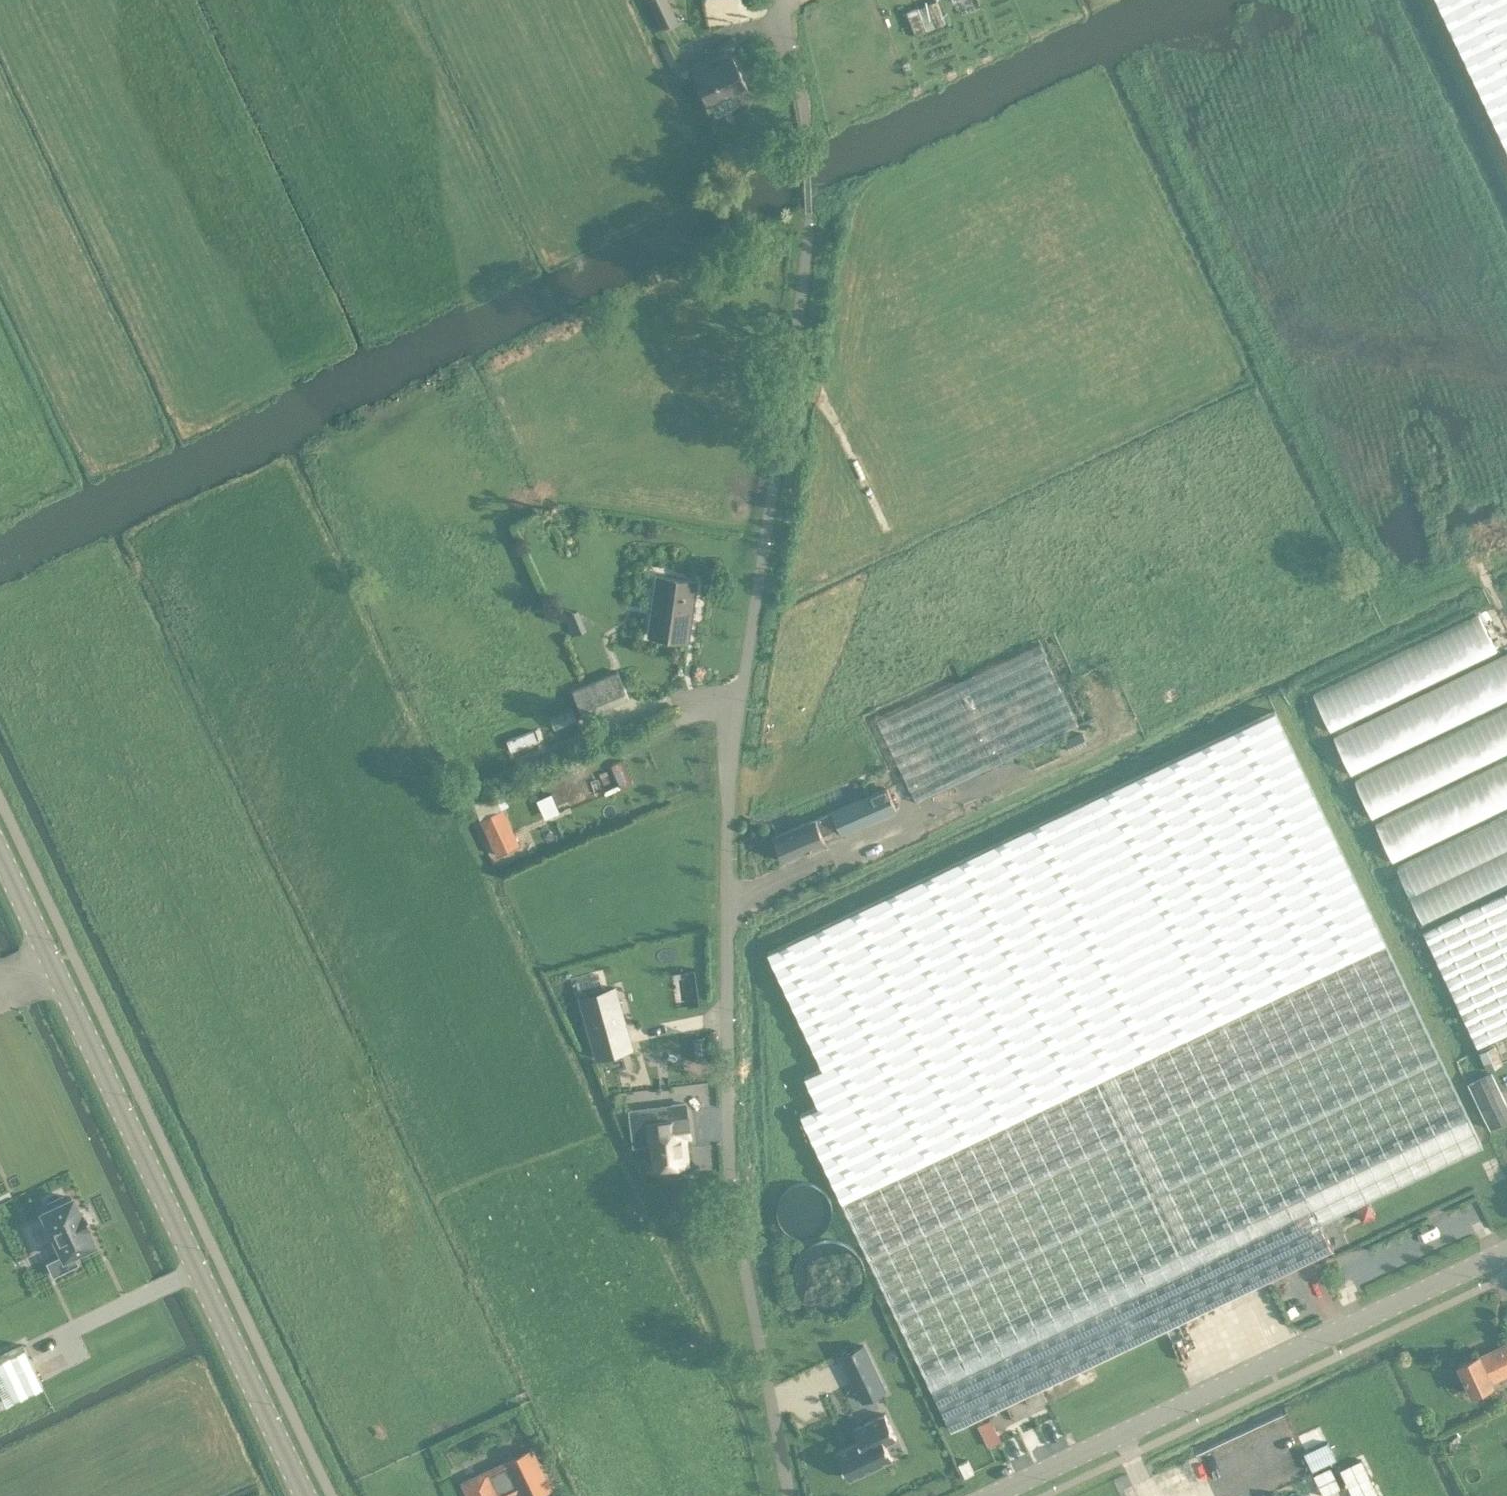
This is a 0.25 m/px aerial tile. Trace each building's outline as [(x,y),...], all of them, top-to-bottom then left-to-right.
[(662,20),(673,15),(666,1),(668,0),(653,0),(662,20)] [(1506,139),(1506,0),(1441,0),(1506,139)] [(749,82),(735,54),(734,51),(713,61),(709,53),(694,60),(712,96),(734,85),(736,89),(749,82)] [(657,570),(649,629),(688,635),(696,575),(657,570)] [(919,796),(1016,750),(1082,719),(1043,637),(880,714),(908,773),(919,796)] [(574,686),(585,711),(629,693),(618,667),(574,686)] [(766,941),(823,1060),(806,1068),(819,1095),(801,1103),(953,1420),(987,1404),(1330,1239),(1319,1217),(1321,1216),(1326,1214),(1485,1138),(1278,704),(1119,780),(1112,783),(1110,777),(766,941)] [(1067,732),(1072,742),(1088,734),(1083,725),(1067,732)] [(898,802),(888,781),(775,829),(785,853),(827,835),(823,826),(840,819),(843,826),(898,802)] [(521,835),(504,800),(481,811),(498,846),(521,835)] [(1398,850),(1419,900),(1506,864),(1506,805),(1398,850)] [(1481,1041),(1506,1029),(1506,887),(1426,925),(1481,1041)] [(591,962),(569,967),(572,980),(593,975),(591,962)] [(616,979),(581,989),(598,1050),(633,1040),(616,979)] [(651,1059),(645,1039),(621,1045),(627,1066),(651,1059)] [(1505,1057),(1497,1039),(1482,1046),(1491,1064),(1505,1057)] [(1492,1120),(1506,1113),(1506,1095),(1493,1065),(1470,1076),(1492,1120)] [(657,1158),(658,1158),(684,1155),(683,1143),(687,1142),(686,1129),(691,1128),(687,1096),(673,1098),(674,1110),(633,1115),(636,1136),(654,1134),(657,1158)] [(47,1255),(53,1267),(77,1255),(72,1244),(93,1234),(85,1217),(86,1217),(80,1205),(79,1206),(71,1189),(64,1193),(62,1188),(47,1195),(49,1200),(41,1203),(62,1247),(47,1255)] [(1292,1293),(1310,1290),(1308,1275),(1289,1277),(1292,1293)] [(1481,1348),(1480,1347),(1460,1356),(1473,1385),(1493,1376),(1493,1374),(1506,1367),(1506,1336),(1481,1348)] [(42,1375),(24,1337),(0,1348),(0,1395),(42,1375)] [(843,1348),(855,1374),(865,1369),(874,1387),(886,1381),(865,1337),(843,1348)] [(898,1430),(886,1406),(855,1421),(861,1433),(838,1444),(851,1470),(894,1450),(887,1435),(898,1430)] [(992,1410),(979,1416),(990,1438),(1002,1433),(992,1410)] [(1329,1433),(1305,1444),(1314,1462),(1337,1451),(1329,1433)] [(519,1483),(524,1493),(553,1480),(534,1440),(506,1454),(519,1483)] [(1358,1495),(1379,1486),(1363,1451),(1341,1461),(1358,1495)] [(960,1457),(967,1469),(975,1465),(969,1452),(960,1457)] [(506,1454),(490,1462),(464,1474),(475,1495),(506,1495),(503,1490),(519,1483),(506,1454)] [(699,1473),(721,1466),(718,1458),(696,1464),(699,1473)] [(1332,1458),(1314,1466),(1325,1488),(1342,1480),(1332,1458)]
